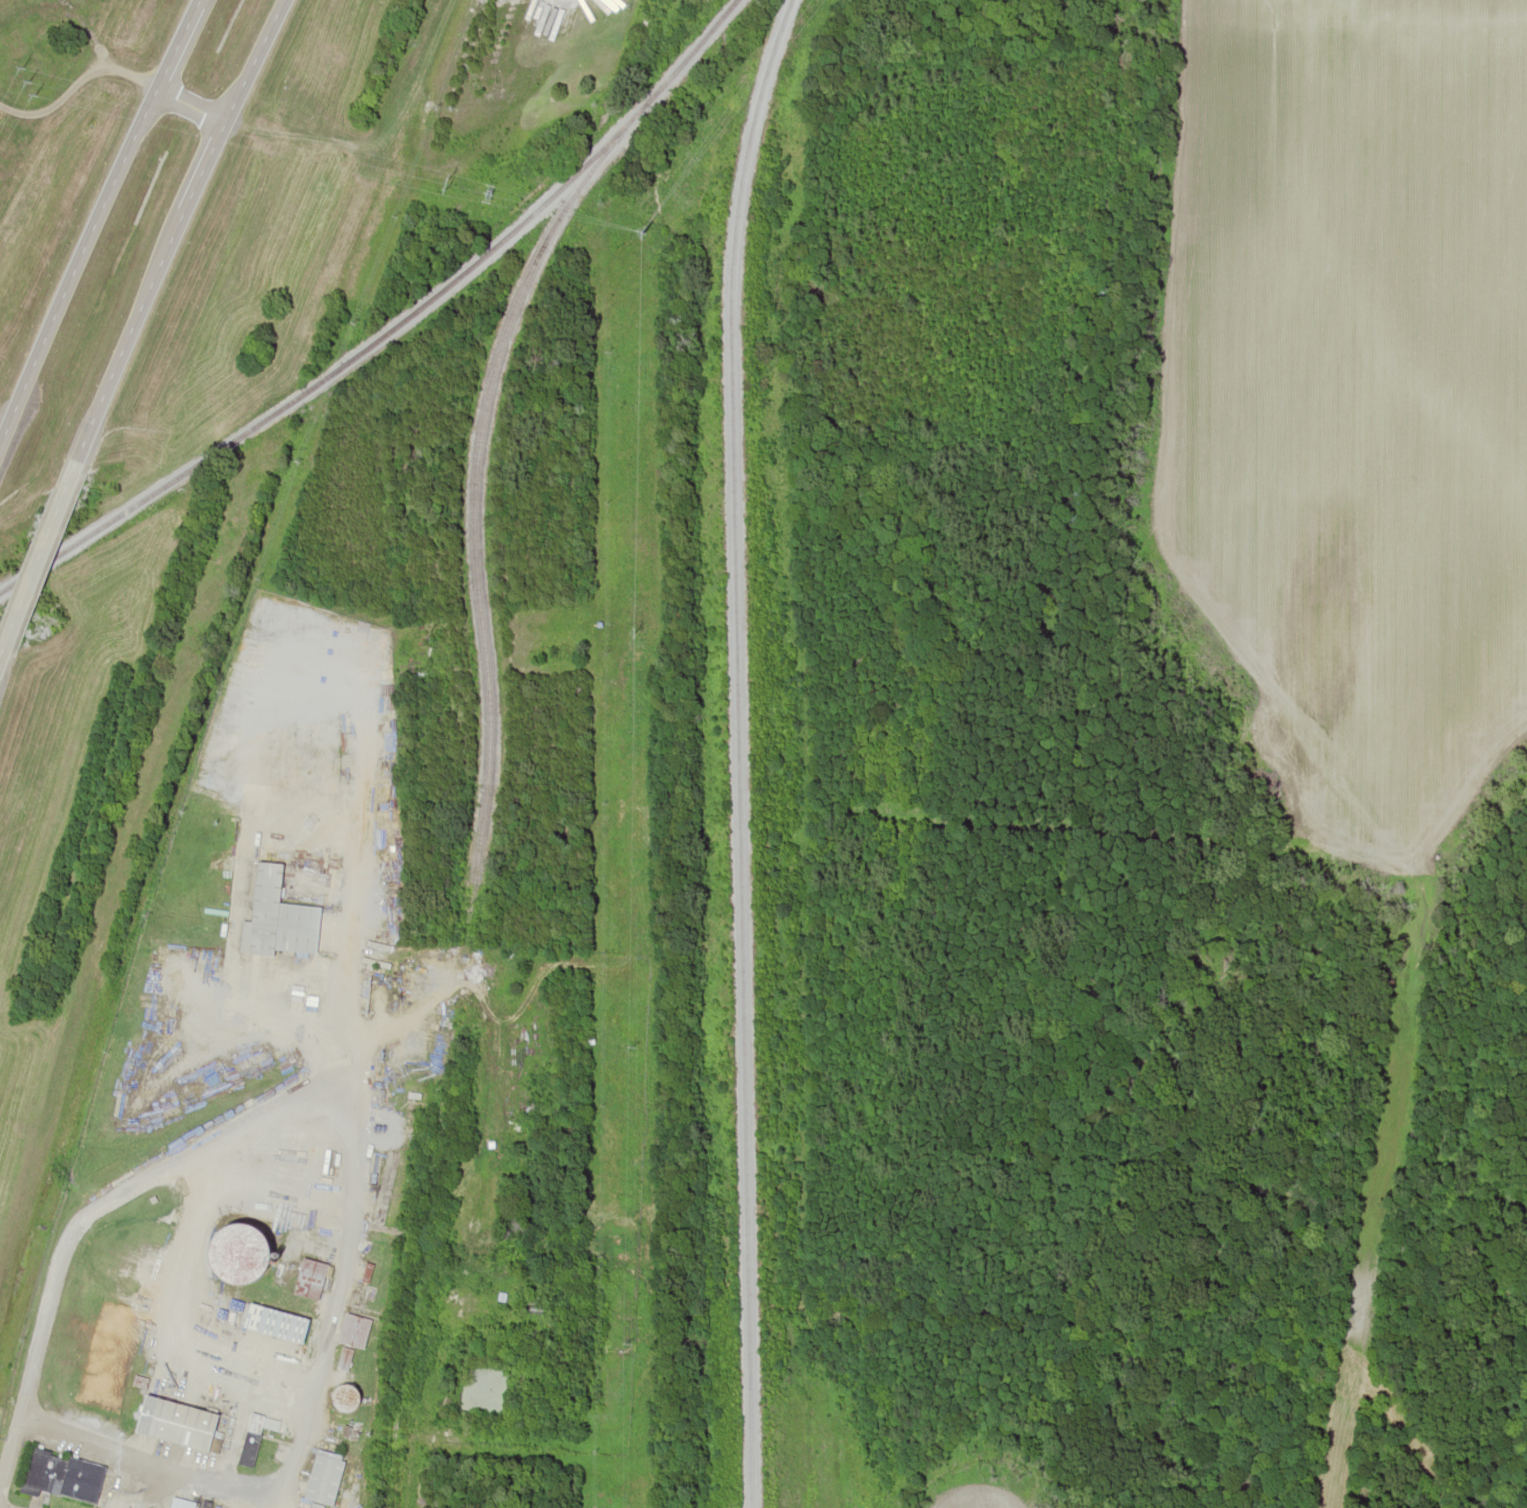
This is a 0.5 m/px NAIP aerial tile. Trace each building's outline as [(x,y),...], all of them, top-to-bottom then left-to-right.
[(319,906),(278,903),(282,863),(256,860),(251,921),(243,921),(240,952),(272,955),(273,949),(315,953),(319,906)] [(227,1222),(210,1276),(248,1288),(265,1234),(227,1222)] [(292,1295),(318,1301),(327,1264),(301,1258),(292,1295)] [(248,1305),(243,1331),(302,1343),(308,1317),(248,1305)] [(363,1349),(371,1320),(345,1313),(337,1342),(363,1349)] [(348,1370),(348,1350),(339,1350),(339,1370),(348,1370)] [(353,1387),(336,1386),(335,1412),(353,1412),(353,1387)] [(217,1452),(220,1437),(212,1435),(218,1411),(143,1394),(135,1433),(217,1452)] [(255,1443),(242,1440),(237,1463),(251,1465),(255,1443)] [(21,1485),(53,1492),(61,1453),(29,1446),(21,1485)] [(303,1497),(332,1504),(343,1459),(314,1452),(303,1497)] [(94,1503),(104,1465),(68,1456),(58,1494),(94,1503)] [(167,1507),(192,1507),(194,1500),(170,1495),(167,1507)]
